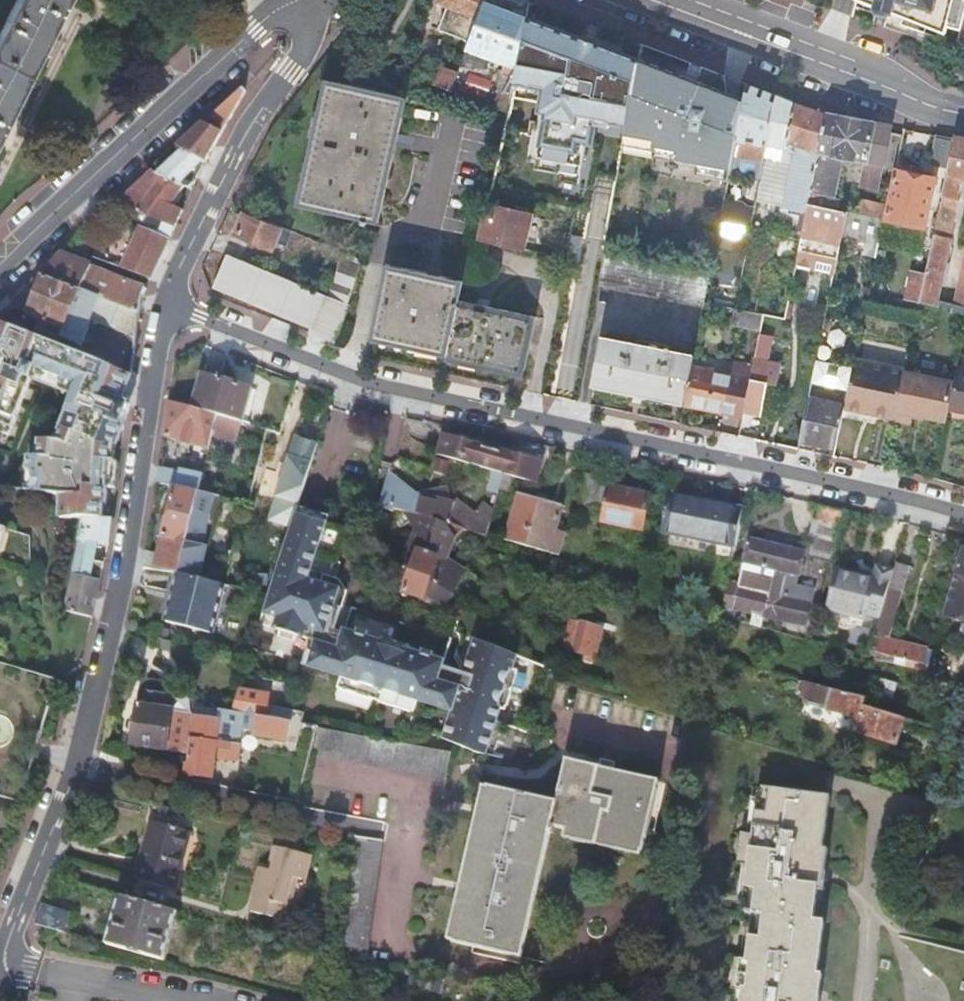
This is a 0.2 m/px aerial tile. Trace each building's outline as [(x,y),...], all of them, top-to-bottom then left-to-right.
[(67,0),(16,0),(0,34),(0,138),(67,0)] [(485,0),(438,0),(437,4),(447,8),(438,31),(470,43),(485,0)] [(529,4),(519,0),(485,0),(470,43),(461,67),(493,72),(496,59),(505,61),(494,108),(507,112),(509,101),(512,86),(519,54),(525,23),(529,4)] [(963,17),(963,0),(872,0),(877,2),(885,4),(892,7),(930,21),(931,16),(949,21),(962,24),(963,17)] [(947,27),(949,21),(931,16),(930,21),(947,27)] [(638,63),(525,23),(509,101),(536,107),(524,164),(586,179),(593,133),(624,140),(638,63)] [(725,199),(731,168),(744,100),(727,94),(698,83),(699,78),(693,75),(686,73),(685,78),(639,60),(638,63),(636,72),(635,77),(624,140),(619,165),(651,170),(650,180),(649,185),(694,193),(725,199)] [(429,86),(451,93),(457,77),(435,69),(429,86)] [(470,76),(467,94),(492,97),(495,80),(470,76)] [(366,226),(367,221),(372,223),(400,98),(332,83),(304,207),(361,220),(360,224),(366,226)] [(766,146),(777,97),(747,85),(744,100),(731,168),(741,170),(760,174),(764,156),(766,146)] [(218,113),(203,127),(221,134),(244,93),(242,91),(218,113)] [(818,151),(827,114),(819,111),(809,108),(800,105),(788,101),(777,97),(766,146),(764,156),(773,158),(775,148),(786,150),(788,143),(798,146),(785,207),(806,211),(807,211),(808,204),(811,190),(820,151),(818,151)] [(818,151),(820,151),(844,156),(865,160),(883,164),(891,126),(827,113),(827,114),(818,151)] [(191,137),(176,151),(204,164),(221,134),(203,127),(191,137)] [(949,169),(956,139),(936,135),(931,163),(933,166),(949,169)] [(956,139),(949,169),(949,174),(947,174),(925,275),(920,300),(919,302),(935,305),(949,239),(951,235),(962,178),(963,178),(963,140),(956,139)] [(164,162),(150,175),(184,189),(191,192),(204,164),(176,151),(164,162)] [(820,151),(811,190),(836,195),(844,156),(820,151)] [(878,188),(883,164),(865,160),(860,185),(878,188)] [(741,170),(731,168),(725,199),(724,203),(754,209),(760,174),(741,170)] [(886,206),(883,220),(924,228),(936,178),(894,169),(886,206)] [(143,225),(121,271),(150,281),(182,212),(170,206),(184,189),(150,175),(117,205),(143,225)] [(811,190),(808,204),(833,208),(836,195),(811,190)] [(723,209),(724,203),(725,199),(694,193),(692,203),(723,209)] [(862,201),(858,214),(883,220),(886,206),(862,201)] [(804,222),(796,260),(812,263),(811,268),(834,272),(842,230),(846,212),(833,208),(808,204),(807,211),(806,211),(804,222)] [(480,239),(523,248),(531,214),(488,205),(485,214),(480,214),(477,223),(483,225),(480,239)] [(290,233),(291,232),(245,212),(235,234),(272,249),(280,233),(287,236),(288,232),(290,233)] [(333,343),(342,322),(341,318),(346,304),(332,298),(229,256),(216,288),(310,328),(307,333),(333,343)] [(332,298),(346,304),(362,262),(348,256),(332,298)] [(42,279),(140,315),(141,308),(143,301),(144,295),(146,290),(63,257),(42,279)] [(954,306),(963,308),(963,261),(954,306)] [(450,349),(449,354),(526,370),(538,317),(461,299),(465,281),(388,265),(372,333),(450,349)] [(907,298),(920,300),(925,275),(913,272),(907,298)] [(13,310),(27,316),(42,279),(12,303),(13,310)] [(39,321),(33,338),(132,375),(140,315),(42,279),(27,316),(39,321)] [(341,318),(342,322),(349,305),(346,304),(341,318)] [(758,341),(763,315),(734,309),(732,325),(743,328),(741,338),(758,341)] [(132,375),(33,338),(0,325),(0,434),(6,437),(12,421),(28,381),(32,372),(56,381),(57,381),(76,388),(72,397),(55,443),(38,442),(37,459),(27,458),(27,471),(27,472),(31,472),(31,489),(65,491),(61,517),(83,519),(105,520),(105,518),(102,518),(103,505),(105,505),(106,488),(108,462),(115,463),(116,447),(124,427),(120,425),(128,405),(121,402),(132,375)] [(684,405),(691,368),(694,356),(669,351),(670,347),(668,347),(667,351),(602,338),(592,387),(684,405)] [(866,414),(894,420),(895,416),(898,401),(903,380),(904,374),(905,371),(853,360),(851,370),(843,405),(842,408),(842,413),(865,417),(866,414)] [(773,365),(754,362),(753,368),(744,413),(762,416),(769,384),(773,365)] [(851,370),(815,362),(811,384),(799,440),(834,447),(842,413),(842,408),(843,405),(851,370)] [(743,417),(744,413),(753,368),(732,364),(729,376),(691,368),(684,405),(724,413),(743,417)] [(773,365),(769,384),(778,386),(782,366),(773,364),(773,365)] [(32,372),(28,381),(72,397),(76,388),(57,381),(56,381),(32,372)] [(963,412),(963,374),(956,373),(954,385),(949,409),(963,412)] [(946,423),(949,409),(954,385),(904,374),(903,380),(898,401),(895,416),(894,420),(894,421),(911,425),(913,416),(946,423)] [(241,424),(250,426),(260,394),(214,379),(203,413),(218,417),(241,424)] [(203,413),(168,403),(163,438),(209,452),(213,437),(236,443),(241,424),(218,417),(203,413)] [(132,407),(128,405),(120,425),(124,427),(128,418),(132,407)] [(273,506),(295,513),(296,508),(322,428),(301,421),(273,506)] [(489,470),(503,474),(536,484),(542,463),(526,459),(518,456),(501,452),(500,455),(482,450),(483,447),(467,442),(458,440),(443,436),(437,455),(489,470)] [(108,462),(106,488),(116,489),(118,463),(115,463),(108,462)] [(157,485),(174,489),(199,494),(204,468),(182,463),(180,474),(158,470),(157,485)] [(502,475),(492,473),(490,482),(499,484),(502,475)] [(489,523),(493,509),(481,502),(475,511),(472,512),(455,502),(453,505),(449,504),(448,492),(429,494),(427,497),(415,494),(416,491),(388,474),(385,487),(380,508),(393,512),(394,509),(413,515),(415,518),(418,524),(412,546),(419,548),(452,558),(457,539),(455,536),(462,531),(464,529),(485,535),(489,523)] [(580,497),(603,503),(607,487),(608,481),(584,476),(580,497)] [(603,503),(646,515),(650,497),(607,487),(603,503)] [(145,553),(143,571),(179,576),(194,580),(203,548),(200,547),(205,525),(208,526),(215,498),(199,494),(174,489),(157,555),(145,553)] [(562,506),(517,494),(504,541),(549,553),(562,506)] [(732,558),(742,510),(725,507),(668,495),(663,520),(658,542),(732,558)] [(578,506),(601,510),(603,503),(580,497),(578,506)] [(601,510),(599,522),(642,531),(646,515),(603,503),(601,510)] [(845,510),(820,504),(817,520),(814,519),(810,538),(815,540),(811,554),(813,554),(810,565),(826,569),(829,559),(832,560),(845,510)] [(295,513),(294,514),(327,526),(330,520),(296,508),(295,513)] [(297,636),(305,639),(320,587),(307,582),(293,577),(301,554),(315,559),(327,526),(294,514),(283,549),(281,555),(275,580),(269,598),(260,623),(281,630),(297,636)] [(105,520),(83,519),(74,557),(76,558),(63,612),(91,619),(104,564),(90,561),(94,542),(109,543),(112,520),(105,520)] [(726,580),(718,617),(732,620),(735,608),(751,612),(748,625),(759,628),(762,615),(805,626),(814,590),(796,585),(798,578),(797,577),(803,552),(750,538),(744,561),(774,569),(772,575),(740,566),(737,582),(726,580)] [(955,574),(942,616),(963,623),(963,543),(955,574)] [(452,558),(419,548),(418,550),(403,593),(422,600),(423,597),(442,603),(446,591),(465,569),(457,562),(453,558),(452,558)] [(293,577),(307,582),(315,559),(301,554),(293,577)] [(880,637),(874,659),(920,671),(924,660),(929,661),(932,651),(888,639),(909,567),(896,563),(894,570),(879,618),(874,636),(880,637)] [(864,615),(879,618),(894,570),(878,566),(874,579),(837,569),(826,610),(863,620),(864,615)] [(194,580),(179,576),(167,625),(211,636),(224,587),(194,580)] [(450,712),(440,739),(476,756),(483,757),(517,655),(476,639),(462,681),(440,673),(439,673),(441,666),(429,662),(415,657),(407,654),(405,654),(403,657),(377,648),(378,644),(376,644),(364,639),(353,635),(342,631),(340,636),(332,633),(339,613),(333,610),(339,593),(320,587),(305,639),(316,643),(312,652),(308,650),(303,665),(340,679),(336,690),(412,718),(418,701),(450,712)] [(345,595),(339,593),(333,610),(339,613),(345,595)] [(603,628),(580,621),(572,650),(594,657),(603,628)] [(294,643),(297,636),(281,630),(278,637),(294,643)] [(354,630),(353,635),(364,639),(366,635),(354,630)] [(874,636),(868,657),(874,659),(880,637),(874,636)] [(378,639),(376,644),(378,644),(377,648),(403,657),(405,654),(407,654),(408,650),(378,639)] [(415,657),(429,662),(431,658),(417,653),(415,657)] [(924,660),(920,671),(925,673),(929,661),(924,660)] [(814,686),(791,680),(786,693),(811,700),(814,686)] [(894,744),(901,719),(862,709),(865,700),(814,686),(811,700),(824,704),(826,699),(831,701),(829,706),(828,711),(856,719),(853,732),(894,744)] [(234,713),(246,715),(258,717),(281,721),(284,711),(269,708),(264,707),(266,697),(239,692),(234,713)] [(192,717),(173,714),(174,713),(165,711),(167,696),(153,693),(150,708),(138,707),(131,746),(186,755),(192,717)] [(281,721),(258,717),(253,732),(288,739),(295,713),(285,711),(284,711),(281,721)] [(194,717),(188,766),(187,776),(212,779),(215,757),(239,758),(246,715),(234,713),(225,712),(223,721),(194,717)] [(403,743),(316,727),(310,753),(444,777),(450,752),(403,743)] [(553,830),(562,832),(642,851),(656,795),(658,784),(565,762),(562,775),(555,806),(489,790),(467,879),(451,944),(518,961),(535,890),(547,835),(551,836),(553,830)] [(443,942),(451,944),(467,879),(489,790),(480,788),(459,877),(443,942)] [(830,798),(761,788),(757,818),(754,836),(743,835),(740,859),(739,865),(750,867),(744,915),(755,916),(754,923),(749,962),(738,961),(733,991),(745,992),(743,1000),(813,1000),(822,936),(824,923),(813,921),(819,875),(825,832),(830,798)] [(174,893),(190,833),(150,822),(134,881),(174,893)] [(642,851),(562,832),(560,841),(639,860),(642,851)] [(355,965),(361,966),(376,857),(378,844),(353,841),(352,851),(337,960),(355,965)] [(294,878),(299,879),(304,881),(310,855),(277,849),(271,872),(261,871),(251,914),(280,920),(283,904),(287,905),(294,878)] [(289,922),(299,879),(294,878),(287,905),(283,904),(280,920),(289,922)] [(105,946),(163,962),(177,914),(119,898),(105,946)] [(38,920),(64,929),(70,912),(43,903),(38,920)]
